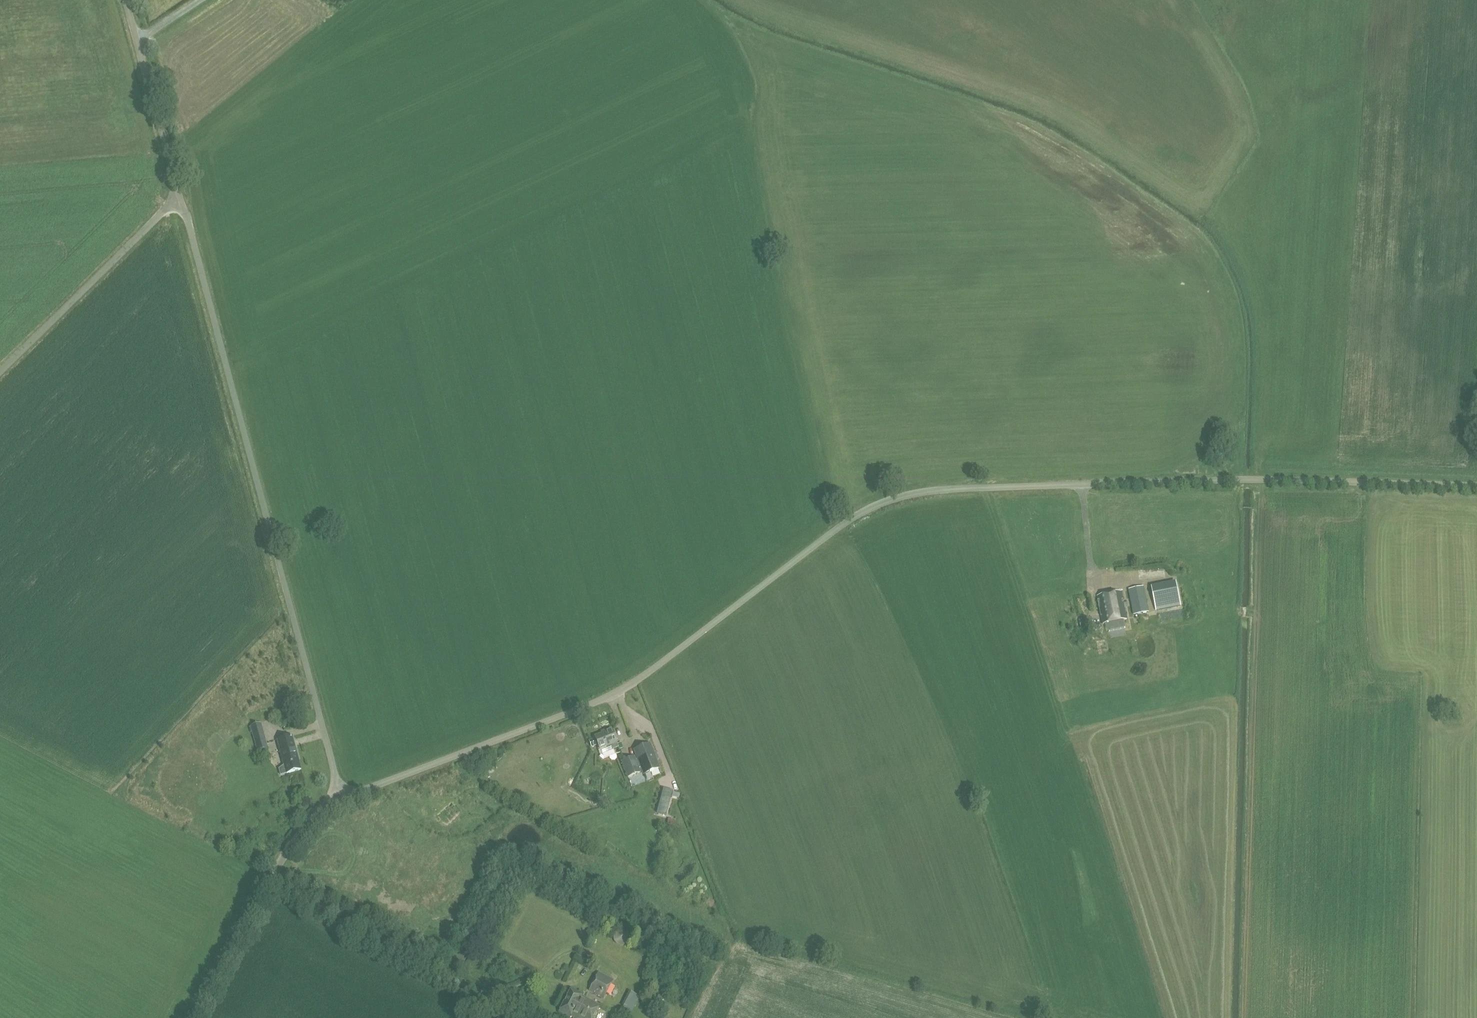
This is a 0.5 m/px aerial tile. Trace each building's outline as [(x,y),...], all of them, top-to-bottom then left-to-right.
[(1149,612),(1144,587),(1129,590),(1134,615),(1149,612)] [(1153,590),(1155,601),(1162,600),(1160,589),(1153,590)] [(1097,597),(1103,624),(1127,619),(1121,592),(1097,597)] [(1179,599),(1172,601),(1173,607),(1181,606),(1179,599)] [(1094,626),(1092,618),(1079,620),(1081,629),(1094,626)] [(261,724),(251,727),(256,746),(267,743),(261,724)] [(603,755),(614,750),(613,750),(619,747),(612,730),(604,733),(605,733),(595,737),(595,738),(589,741),(592,747),(598,745),(600,750),(601,750),(603,755)] [(279,770),(281,776),(287,774),(301,770),(292,736),(278,740),(285,765),(279,770)] [(635,751),(644,774),(659,769),(656,761),(658,761),(659,758),(657,753),(655,752),(653,753),(650,745),(635,751)] [(615,751),(605,754),(608,760),(617,757),(615,751)] [(673,791),(664,789),(657,813),(666,815),(673,791)] [(598,799),(601,806),(609,803),(606,795),(598,799)] [(619,945),(621,945),(623,945),(625,944),(627,943),(628,942),(629,940),(630,937),(630,935),(629,933),(628,932),(626,930),(625,929),(622,929),(620,929),(618,930),(616,931),(615,933),(614,934),(613,936),(613,938),(614,940),(615,942),(617,944),(619,945)] [(588,991),(604,998),(613,980),(598,972),(588,991)] [(575,1017),(594,1017),(600,1006),(581,996),(581,995),(571,989),(559,1012),(570,1017),(571,1016),(575,1017)] [(629,1006),(615,1012),(618,1017),(634,1017),(629,1006)]
